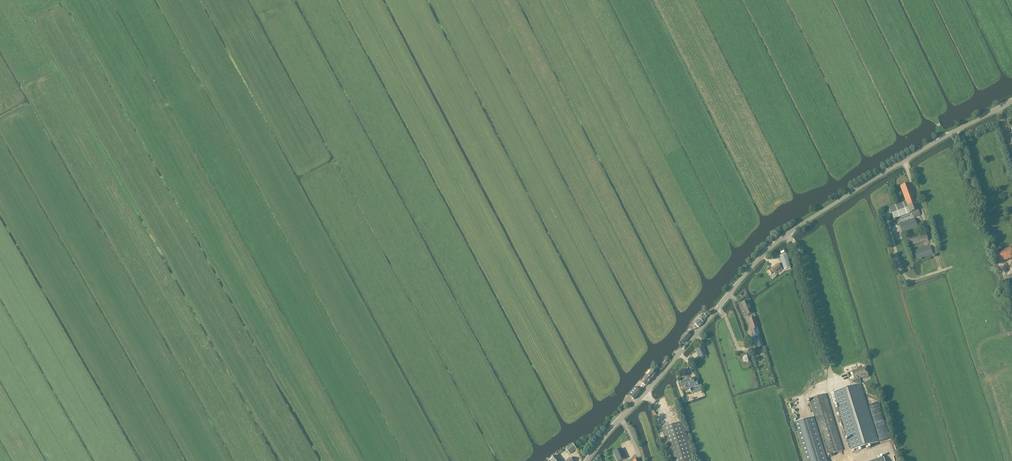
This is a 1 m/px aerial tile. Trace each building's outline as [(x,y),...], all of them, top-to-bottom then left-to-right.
[(906,201),(889,207),(894,219),(910,213),(912,212),(912,215),(913,215),(914,218),(921,215),(920,213),(909,183),(901,186),(906,201)] [(905,234),(918,229),(914,218),(901,223),(905,234)] [(917,260),(933,255),(930,246),(914,251),(917,260)] [(1011,258),(1011,251),(1011,247),(996,252),(1000,262),(1011,258)] [(787,254),(780,256),(783,266),(785,265),(786,267),(790,266),(787,255),(787,254)] [(771,269),(769,271),(771,274),(774,272),(775,274),(782,269),(781,268),(783,267),(780,264),(779,264),(778,264),(771,269)] [(741,304),(746,316),(753,313),(748,301),(741,304)] [(703,322),(707,318),(703,315),(699,320),(699,319),(695,324),(699,328),(703,323),(703,322)] [(755,317),(748,319),(749,319),(752,330),(758,328),(759,328),(755,317)] [(758,328),(752,330),(754,337),(760,335),(758,328)] [(687,332),(681,339),(686,342),(691,336),(687,332)] [(754,337),(752,337),(756,349),(764,346),(760,335),(754,337)] [(699,358),(707,356),(704,347),(696,350),(699,358)] [(866,367),(859,369),(862,378),(862,379),(869,377),(866,367)] [(859,369),(852,372),(854,380),(862,378),(859,369)] [(646,386),(656,375),(652,371),(642,382),(646,386)] [(696,388),(699,387),(697,380),(694,381),(693,378),(681,382),(684,390),(695,387),(696,388)] [(860,378),(855,380),(857,385),(834,392),(852,450),(878,442),(860,384),(861,383),(860,378)] [(635,400),(642,391),(636,387),(629,395),(631,397),(635,400)] [(827,455),(842,451),(825,394),(810,399),(827,455)] [(794,422),(806,460),(828,460),(814,417),(794,422)] [(570,454),(576,449),(573,445),(567,449),(570,454)] [(618,460),(621,460),(626,459),(622,449),(614,452),(618,460)]
